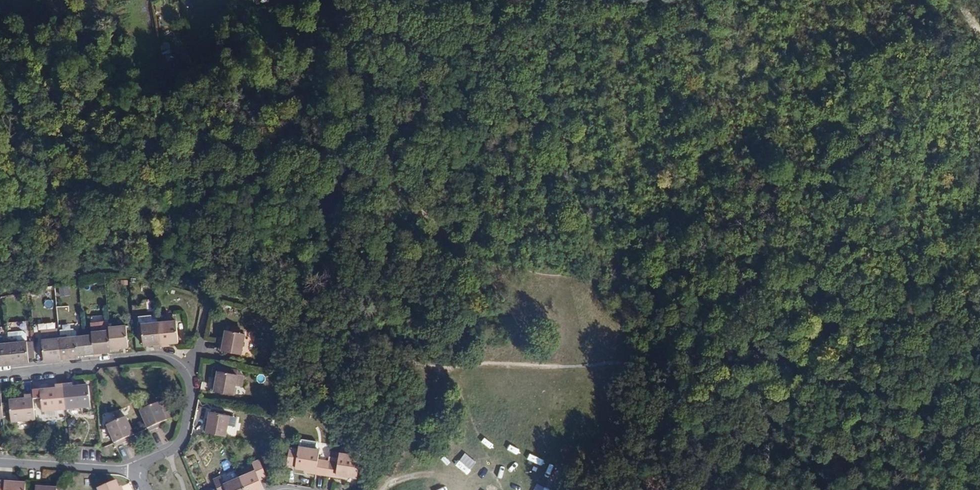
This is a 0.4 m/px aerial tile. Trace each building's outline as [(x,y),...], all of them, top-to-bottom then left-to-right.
[(217,9),(213,10),(216,21),(225,19),(220,2),(215,3),(217,9)] [(158,323),(160,347),(168,346),(167,343),(177,342),(175,321),(158,323)] [(91,331),(107,330),(106,322),(91,322),(91,331)] [(153,348),(160,347),(158,323),(141,324),(142,346),(152,345),(153,348)] [(125,326),(108,327),(108,331),(110,352),(118,351),(118,348),(127,347),(125,326)] [(60,335),(58,335),(61,359),(78,358),(78,355),(85,354),(84,336),(76,337),(75,329),(60,330),(60,335)] [(223,340),(219,339),(218,350),(239,354),(243,334),(225,330),(223,336),(223,340)] [(40,332),(43,361),(61,359),(58,335),(56,336),(55,331),(40,332)] [(93,353),(93,356),(100,355),(100,352),(110,352),(108,331),(91,332),(91,335),(84,336),(85,354),(93,353)] [(22,334),(8,335),(8,340),(8,343),(10,364),(28,363),(27,358),(26,346),(26,337),(22,334)] [(10,364),(8,343),(1,344),(0,344),(0,365),(10,364)] [(215,381),(212,380),(210,391),(232,395),(236,374),(217,371),(215,378),(215,381)] [(72,384),(63,385),(66,409),(89,407),(88,386),(72,387),(72,384)] [(66,409),(63,385),(55,385),(55,389),(39,391),(41,411),(66,409)] [(35,419),(32,395),(24,396),(24,399),(9,401),(11,422),(35,419)] [(164,402),(159,404),(166,420),(171,418),(164,402)] [(158,403),(139,411),(147,429),(149,431),(158,427),(157,425),(160,423),(166,420),(159,404),(158,403)] [(106,424),(125,416),(122,408),(102,417),(106,424)] [(204,421),(202,432),(203,432),(221,435),(224,436),(228,415),(209,412),(208,419),(207,422),(204,421)] [(106,425),(112,439),(113,443),(115,446),(125,441),(123,439),(127,438),(133,435),(125,417),(106,425)] [(825,426),(831,431),(838,421),(832,417),(825,426)] [(838,421),(831,431),(837,435),(844,425),(838,421)] [(166,442),(162,430),(152,433),(156,445),(166,442)] [(112,439),(101,444),(102,448),(113,443),(112,439)] [(298,441),(297,447),(316,450),(317,444),(315,442),(300,440),(298,441)] [(95,462),(96,448),(80,447),(80,462),(95,462)] [(325,475),(327,462),(316,460),(318,450),(316,450),(297,447),(297,449),(288,448),(286,464),(294,465),(294,467),(302,469),(306,469),(306,473),(325,475)] [(359,457),(329,451),(327,462),(325,475),(342,478),(343,475),(347,476),(356,477),(359,457)] [(239,477),(244,489),(262,489),(263,489),(259,480),(265,477),(258,459),(251,462),(254,470),(239,477)] [(213,489),(244,489),(239,477),(223,484),(220,476),(212,479),(216,489),(213,489)] [(25,483),(18,483),(14,483),(14,479),(0,478),(0,489),(25,489),(25,483)] [(117,487),(114,480),(97,488),(98,489),(119,489),(117,487)]
